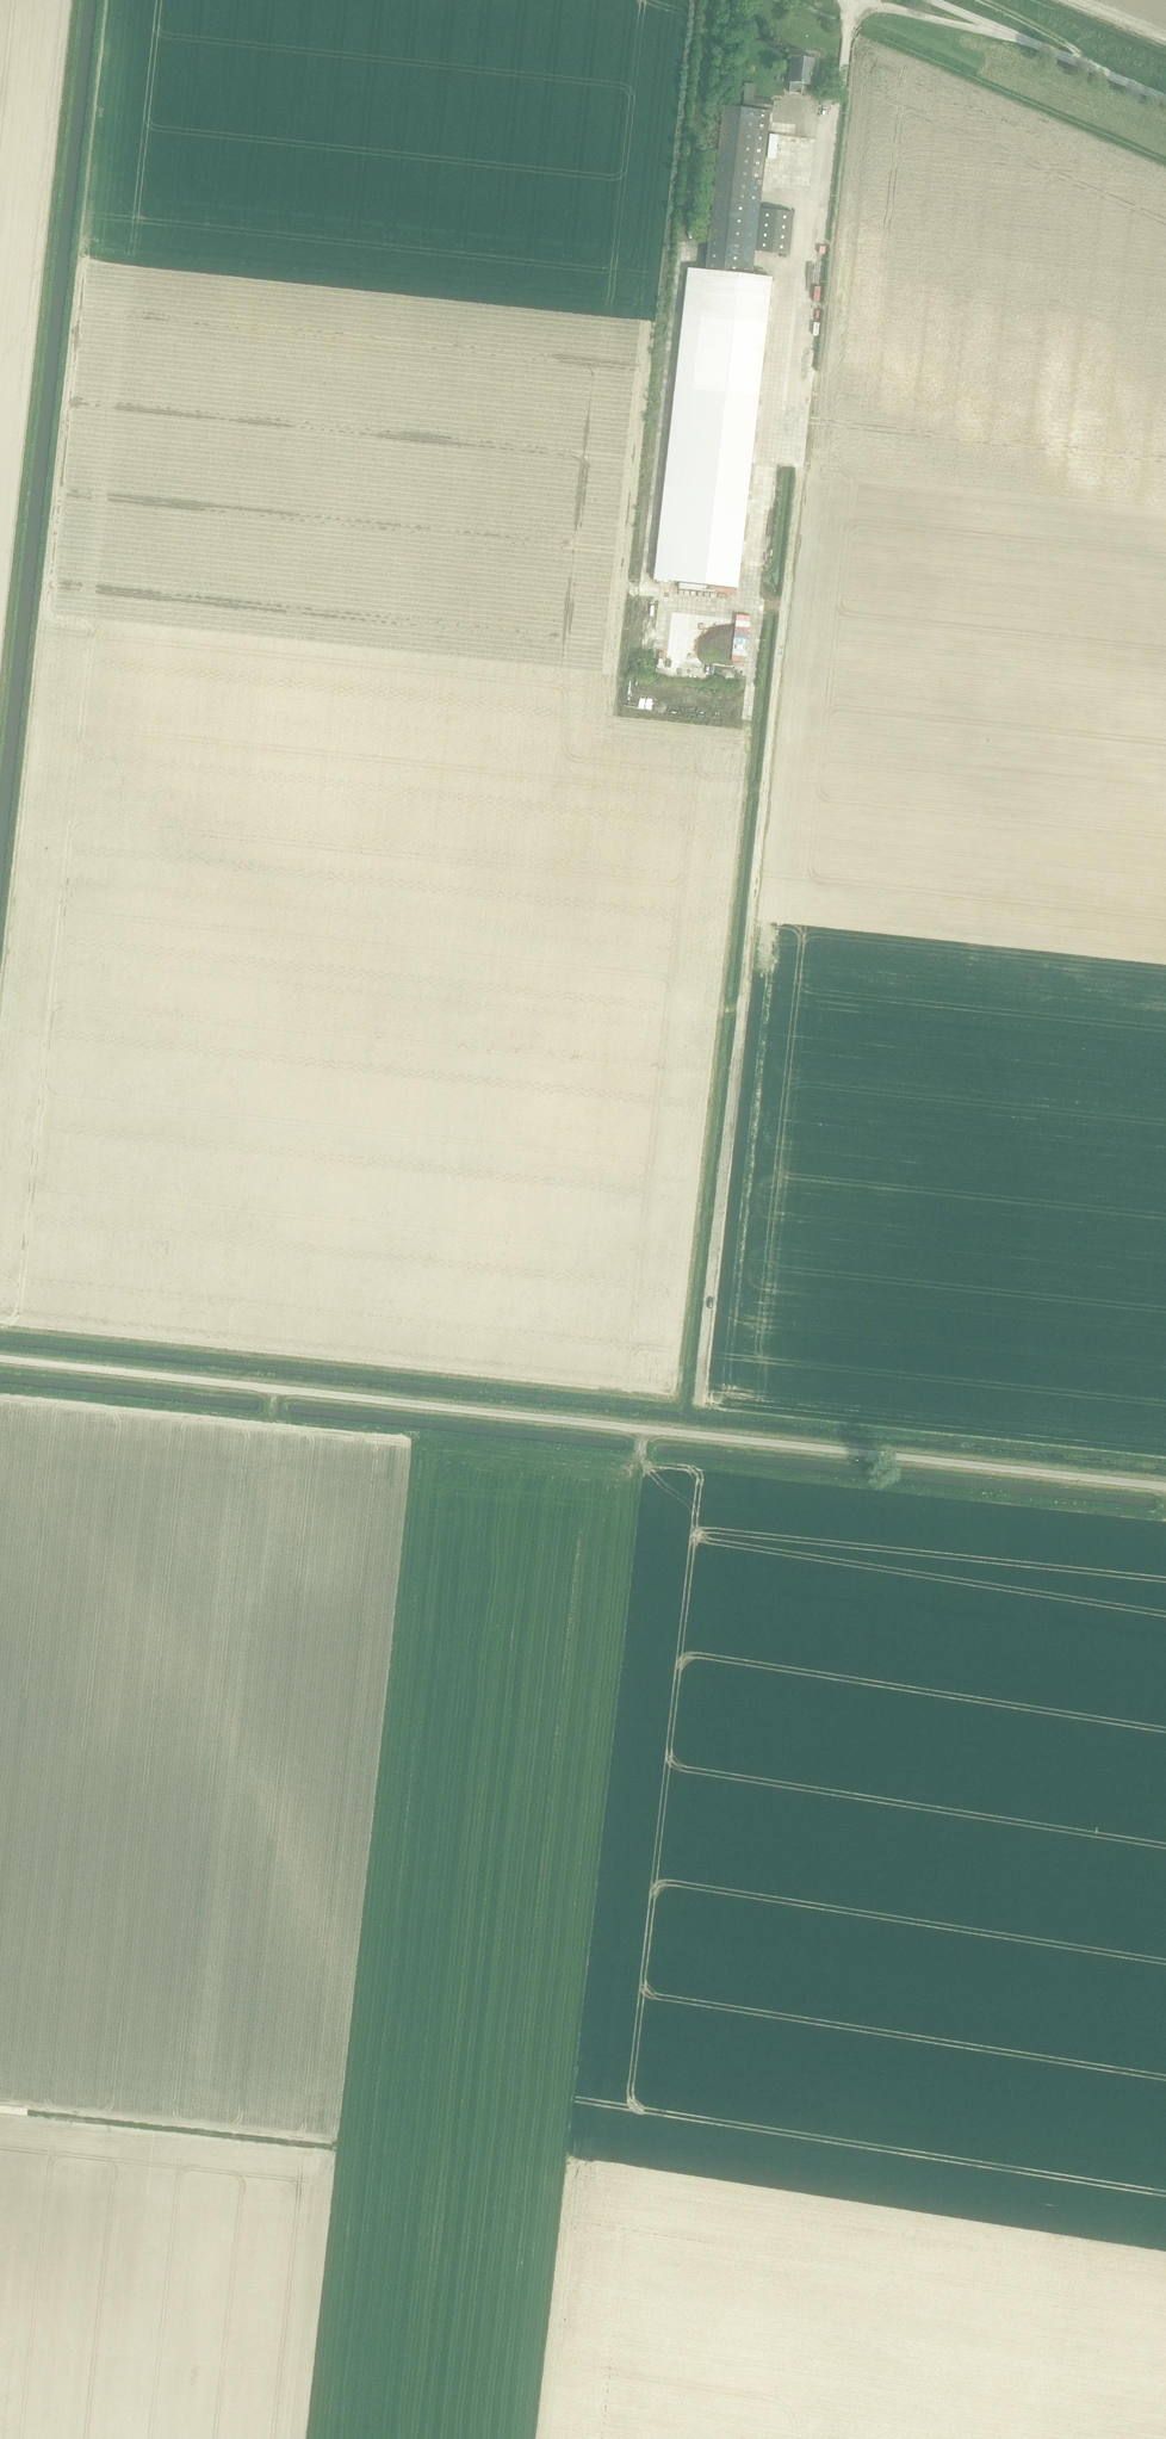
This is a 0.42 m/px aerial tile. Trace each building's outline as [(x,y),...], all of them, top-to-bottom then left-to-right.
[(812,85),(815,59),(791,56),(788,82),(790,82),(789,92),(801,94),(802,84),(812,85)] [(690,269),(656,580),(737,589),(758,399),(771,278),(752,276),(754,251),(772,253),(784,254),(788,255),(793,213),(759,209),(770,110),(772,111),(773,101),(743,98),(742,108),(723,106),(705,270),(704,270),(690,269)]
